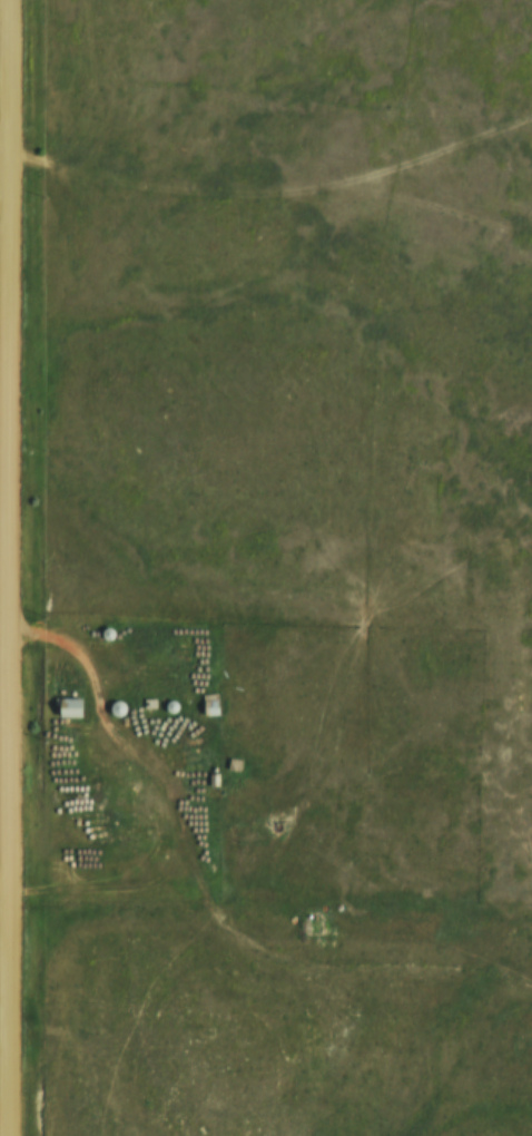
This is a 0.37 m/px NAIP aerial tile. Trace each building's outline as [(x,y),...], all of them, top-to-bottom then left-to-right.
[(217,717),(217,697),(204,697),(204,717),(217,717)] [(82,698),(59,698),(59,718),(82,718),(82,698)]
